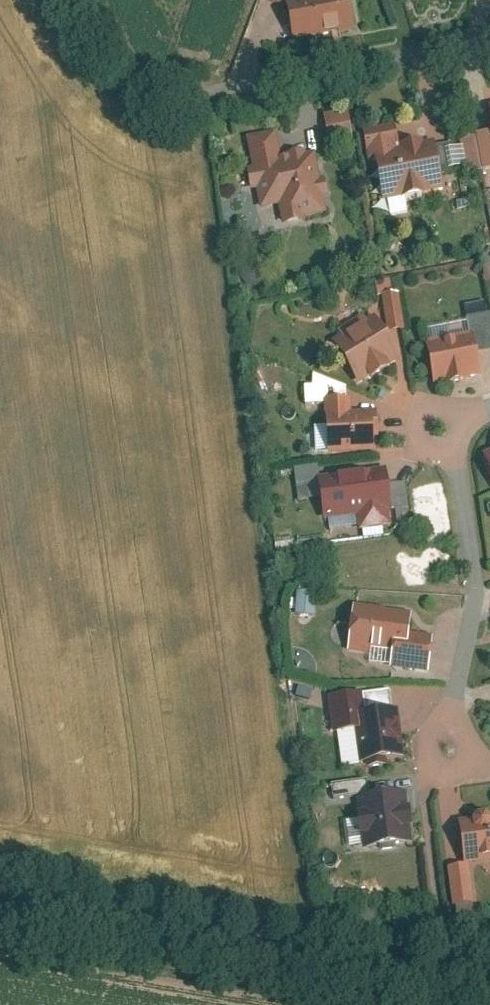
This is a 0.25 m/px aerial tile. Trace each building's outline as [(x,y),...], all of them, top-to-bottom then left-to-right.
[(298,41),(360,29),(354,0),(297,0),(291,1),(298,41)] [(348,111),(323,113),(325,144),(350,142),(348,111)] [(399,125),(366,130),(372,165),(381,164),(387,200),(446,191),(438,141),(403,146),(399,125)] [(281,131),(251,137),(256,167),(254,167),(258,189),(263,189),(267,208),(284,205),(288,225),(311,221),(310,216),(332,212),(329,196),(334,195),(328,166),(322,167),(319,150),(286,156),(281,131)] [(487,168),(489,167),(489,132),(480,134),(487,168)] [(370,315),(341,332),(345,337),(337,341),(364,385),(407,359),(380,315),(372,320),(370,315)] [(431,340),(438,383),(485,377),(479,333),(431,340)] [(302,386),(303,405),(321,404),(320,385),(302,386)] [(328,401),(330,456),(382,454),(380,412),(355,413),(354,400),(328,401)] [(392,468),(323,477),(329,520),(362,516),(364,530),(396,526),(394,510),(398,509),(392,468)] [(295,592),(294,615),(313,616),(314,592),(295,592)] [(358,604),(352,652),(396,659),(395,666),(431,671),(436,636),(415,633),(418,612),(358,604)] [(396,689),(332,698),(337,734),(342,733),(346,767),(405,759),(396,689)] [(362,798),(369,852),(419,846),(412,791),(362,798)] [(470,864),(474,864),(489,862),(489,817),(464,820),(470,864)] [(470,864),(451,867),(459,922),(482,919),(474,864),(470,864)]
